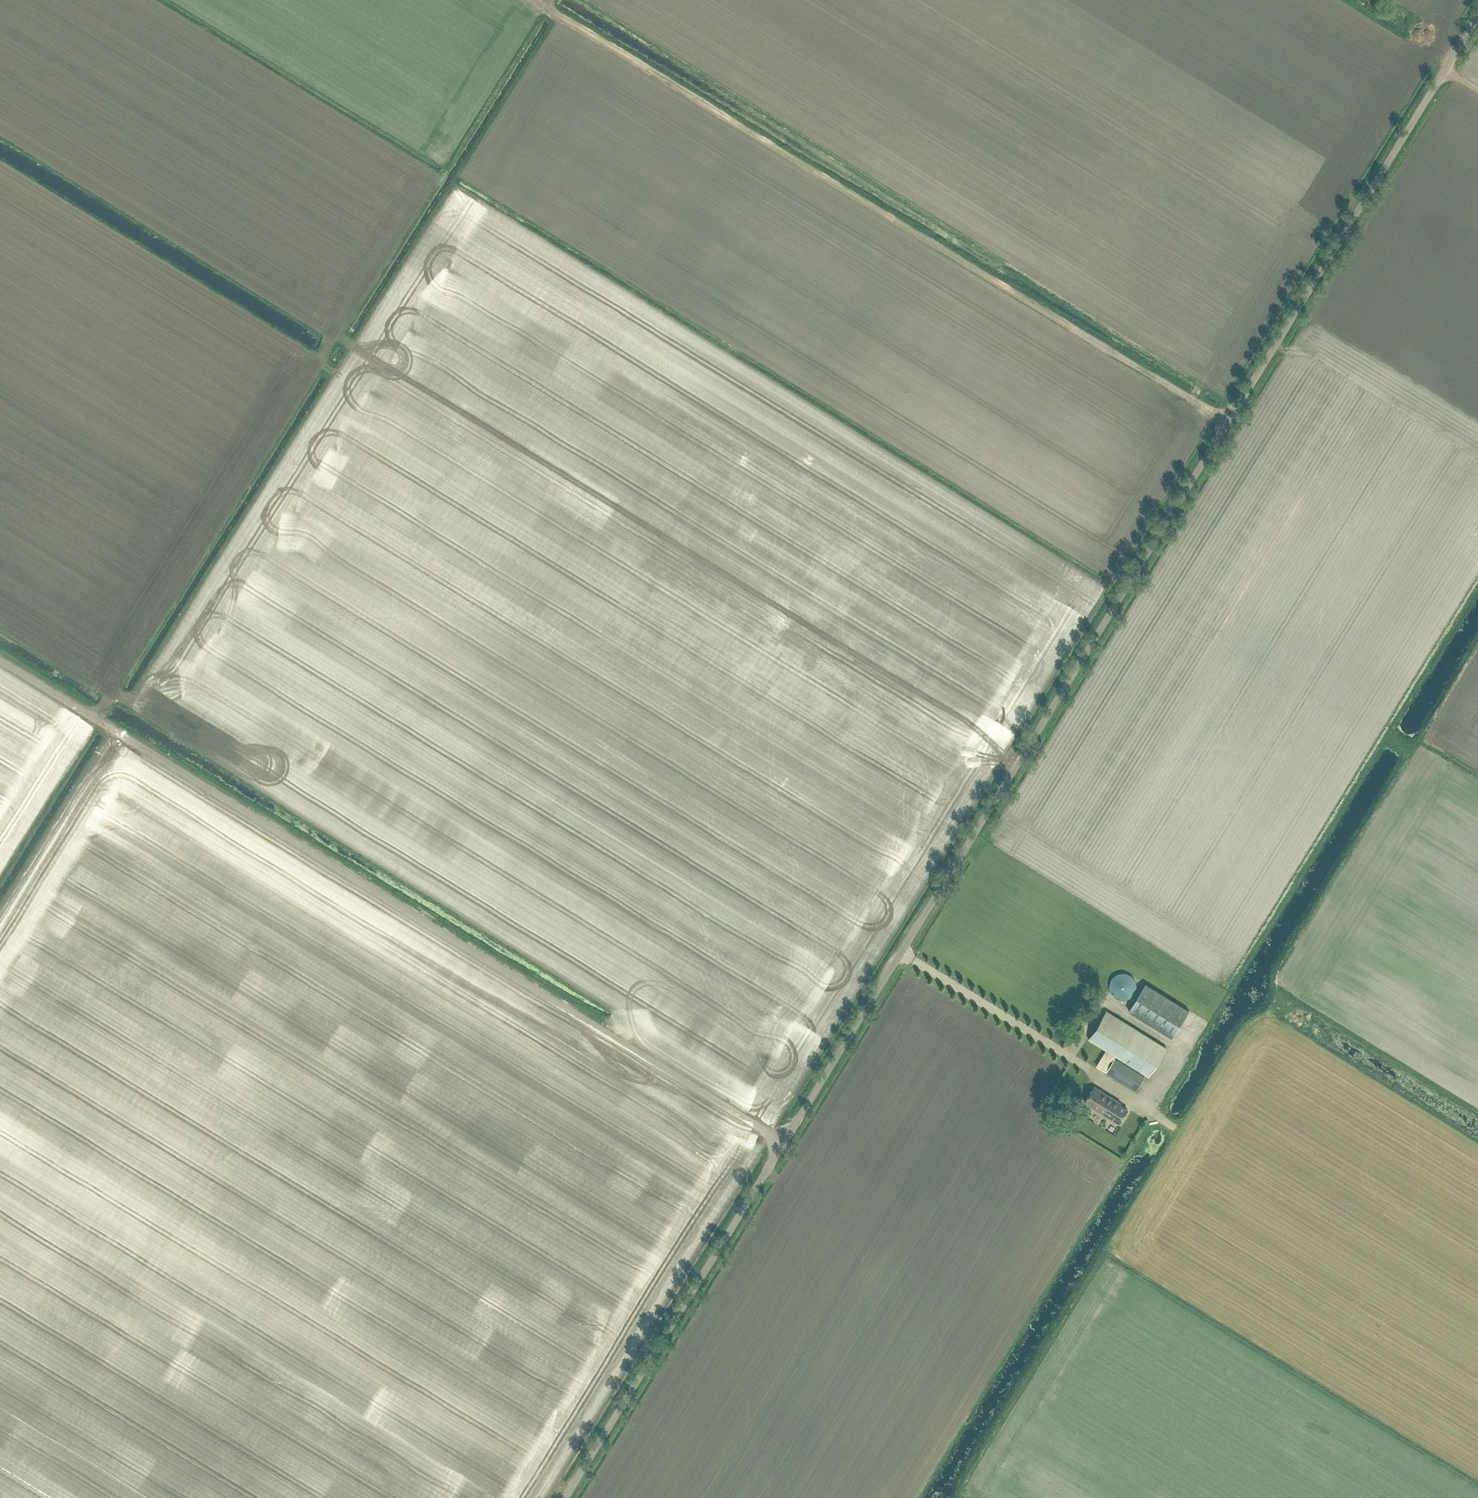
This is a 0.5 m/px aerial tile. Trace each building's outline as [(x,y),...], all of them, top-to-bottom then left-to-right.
[(1107,559),(1112,556),(1108,551),(1093,562),(1100,572),(1111,563),(1107,559)] [(1114,1000),(1134,996),(1129,972),(1118,974),(1119,980),(1111,982),(1114,1000)] [(1142,986),(1127,1014),(1171,1038),(1187,1010),(1142,986)] [(1089,1040),(1104,1048),(1094,1066),(1134,1089),(1142,1075),(1148,1078),(1165,1047),(1104,1012),(1089,1040)] [(1121,1102),(1094,1086),(1085,1101),(1119,1122),(1127,1109),(1120,1104),(1121,1102)]
